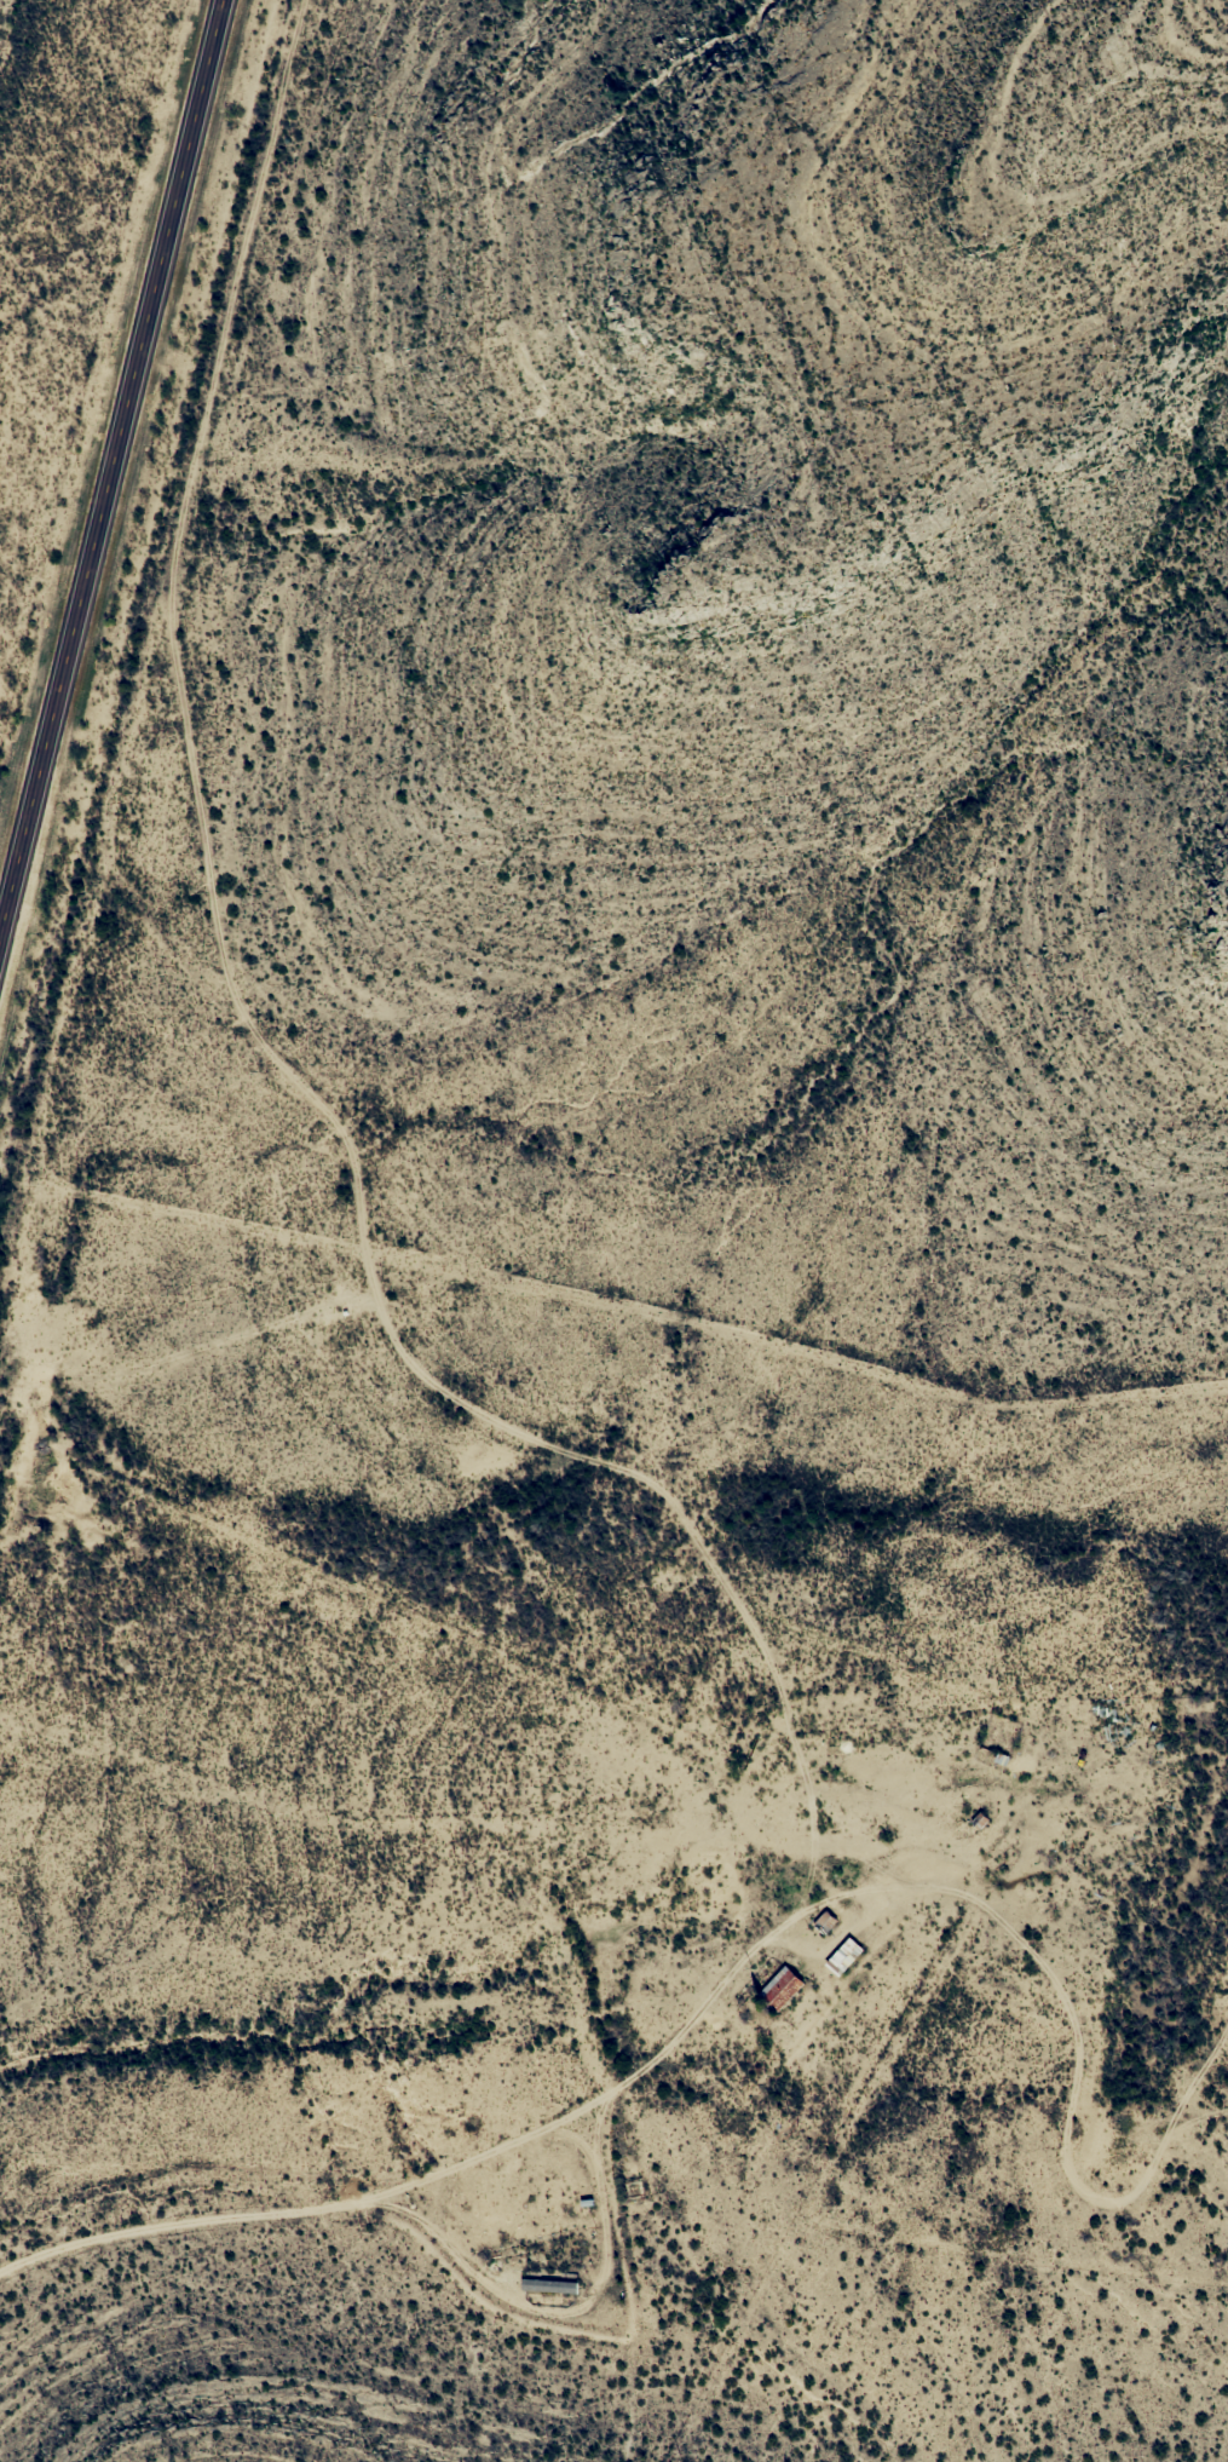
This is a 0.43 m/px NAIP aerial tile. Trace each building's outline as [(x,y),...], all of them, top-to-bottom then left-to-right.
[(980,1830),(988,1821),(980,1814),(972,1822),(980,1830)] [(813,1926),(825,1936),(838,1920),(826,1910),(813,1926)] [(838,1977),(864,1950),(850,1937),(825,1964),(838,1977)] [(758,1993),(776,2013),(805,1986),(787,1966),(758,1993)] [(576,2291),(576,2269),(523,2269),(523,2291),(576,2291)]
